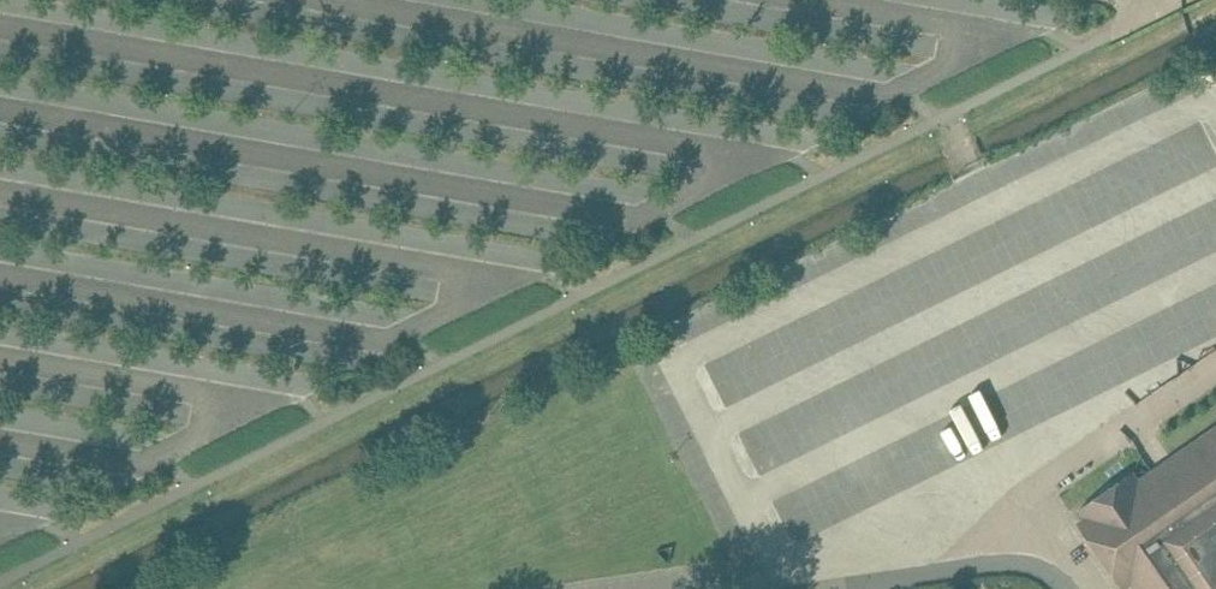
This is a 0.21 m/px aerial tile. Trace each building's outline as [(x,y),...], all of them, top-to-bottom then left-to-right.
[(1078,522),(1124,588),(1132,584),(1136,588),(1215,588),(1215,427),(1171,458),(1153,470),(1139,480),(1133,472),(1080,509),(1086,517),(1078,522)]
